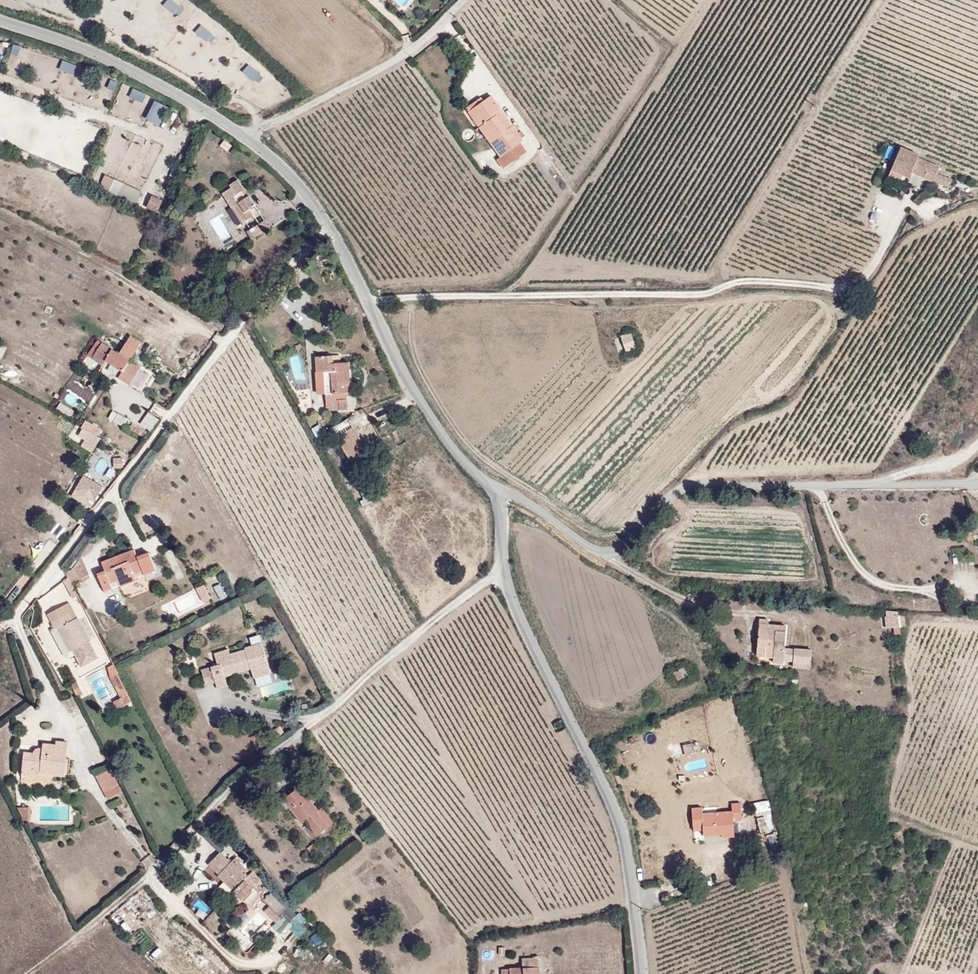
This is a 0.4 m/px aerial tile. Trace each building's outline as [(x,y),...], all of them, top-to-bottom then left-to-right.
[(200,23),(194,31),(205,41),(212,33),(200,23)] [(10,52),(17,54),(20,45),(13,43),(10,52)] [(62,58),(58,69),(73,73),(76,62),(62,58)] [(247,63),(241,71),(253,80),(259,72),(247,63)] [(116,90),(119,82),(110,78),(106,87),(116,90)] [(132,87),(128,96),(143,101),(146,92),(132,87)] [(505,134),(493,116),(500,112),(491,99),(467,114),(499,160),(523,146),(512,129),(505,134)] [(512,129),(500,112),(493,116),(505,134),(512,129)] [(79,149),(77,114),(42,116),(44,158),(53,158),(53,150),(61,149),(61,157),(66,157),(66,150),(79,149)] [(909,171),(915,155),(919,157),(920,154),(902,146),(892,168),(910,176),(912,172),(909,171)] [(521,148),(499,160),(497,162),(502,171),(526,158),(521,148)] [(938,174),(940,166),(919,157),(915,155),(909,171),(912,172),(933,181),(936,173),(938,174)] [(951,180),(938,174),(936,173),(933,181),(947,187),(951,180)] [(102,174),(98,188),(118,194),(122,179),(102,174)] [(251,201),(232,175),(224,182),(225,184),(217,191),(227,206),(230,204),(240,218),(251,210),(247,205),(251,201)] [(123,183),(118,194),(135,201),(140,190),(123,183)] [(154,213),(160,200),(150,195),(143,208),(154,213)] [(240,218),(230,204),(227,206),(237,220),(240,218)] [(250,233),(265,222),(260,213),(244,225),(250,233)] [(250,233),(244,225),(241,227),(246,236),(250,233)] [(634,349),(630,334),(620,336),(625,352),(634,349)] [(620,338),(614,340),(618,352),(624,350),(620,338)] [(131,385),(141,367),(101,344),(92,361),(102,366),(105,361),(120,370),(117,377),(131,385)] [(312,352),(312,367),(319,367),(320,407),(341,408),(341,399),(346,399),(346,361),(339,360),(338,352),(312,352)] [(66,390),(90,402),(96,391),(71,379),(66,390)] [(59,402),(56,408),(70,415),(73,409),(59,402)] [(122,426),(127,416),(111,408),(106,417),(122,426)] [(139,423),(151,430),(159,418),(147,410),(139,423)] [(359,448),(339,414),(318,427),(337,460),(359,448)] [(77,435),(83,438),(80,446),(92,451),(103,428),(84,419),(77,435)] [(129,423),(127,427),(141,434),(143,430),(129,423)] [(112,466),(123,466),(123,457),(112,457),(112,466)] [(99,484),(87,475),(83,481),(95,490),(99,484)] [(95,490),(83,481),(78,488),(78,490),(92,499),(95,501),(101,493),(95,490)] [(77,506),(78,490),(78,488),(67,503),(81,513),(84,510),(77,506)] [(84,510),(92,499),(78,490),(77,506),(84,510)] [(53,533),(60,524),(52,517),(44,526),(53,533)] [(134,551),(102,564),(105,572),(97,575),(105,594),(113,590),(111,586),(119,582),(121,590),(137,583),(134,575),(143,572),(134,551)] [(80,558),(72,569),(78,580),(79,582),(89,577),(80,558)] [(78,580),(72,569),(65,573),(68,578),(71,584),(78,580)] [(235,585),(234,571),(220,572),(221,586),(235,585)] [(71,598),(77,595),(71,584),(68,578),(63,582),(71,598)] [(222,603),(228,600),(220,587),(214,590),(222,603)] [(204,605),(211,601),(205,588),(197,592),(204,605)] [(170,600),(175,613),(199,603),(193,590),(170,600)] [(98,657),(69,603),(47,615),(55,631),(59,629),(74,656),(79,667),(98,657)] [(758,621),(755,659),(772,660),(772,664),(783,665),(783,660),(792,660),(791,670),(810,671),(811,652),(784,650),(785,627),(767,626),(768,621),(758,621)] [(74,656),(59,629),(55,631),(51,633),(64,658),(68,659),(74,656)] [(252,648),(262,645),(260,637),(250,639),(252,648)] [(268,665),(262,645),(252,648),(245,650),(245,652),(230,656),(229,651),(214,655),(218,666),(211,668),(215,683),(217,690),(227,687),(224,677),(246,671),(246,668),(250,667),(251,670),(268,665)] [(270,675),(268,665),(251,670),(253,679),(270,675)] [(685,676),(680,667),(670,672),(675,681),(685,676)] [(215,683),(211,668),(201,671),(205,685),(215,683)] [(124,686),(117,672),(110,676),(117,690),(124,686)] [(105,688),(105,679),(94,680),(94,688),(105,688)] [(70,686),(76,697),(83,693),(77,682),(70,686)] [(124,686),(117,690),(120,696),(113,699),(117,707),(131,699),(124,686)] [(567,731),(561,720),(551,726),(557,736),(567,731)] [(59,767),(63,734),(50,731),(49,736),(41,735),(40,740),(30,739),(30,743),(18,742),(15,764),(27,766),(27,763),(59,767)] [(686,761),(688,770),(708,768),(707,759),(686,761)] [(114,781),(105,762),(89,772),(98,789),(114,781)] [(679,791),(689,790),(687,768),(678,769),(679,791)] [(117,788),(114,781),(98,789),(101,795),(117,788)] [(317,812),(298,788),(280,801),(300,827),(302,825),(313,839),(332,824),(321,809),(317,812)] [(757,815),(759,831),(773,829),(770,800),(753,801),(755,815),(757,815)] [(27,818),(28,803),(10,802),(18,817),(27,818)] [(691,810),(693,846),(703,845),(703,841),(733,839),(732,823),(739,823),(738,806),(730,806),(731,812),(716,813),(715,808),(691,810)] [(317,850),(311,844),(305,848),(311,855),(317,850)] [(260,886),(250,876),(247,876),(242,870),(240,872),(218,851),(206,863),(215,872),(214,874),(230,890),(230,892),(241,902),(260,886)] [(284,904),(270,890),(262,898),(268,904),(262,910),(275,922),(280,917),(276,913),(284,904)] [(316,932),(310,936),(316,945),(322,940),(316,932)] [(297,944),(294,952),(306,957),(309,949),(297,944)] [(540,973),(540,961),(520,960),(520,973),(540,973)]
